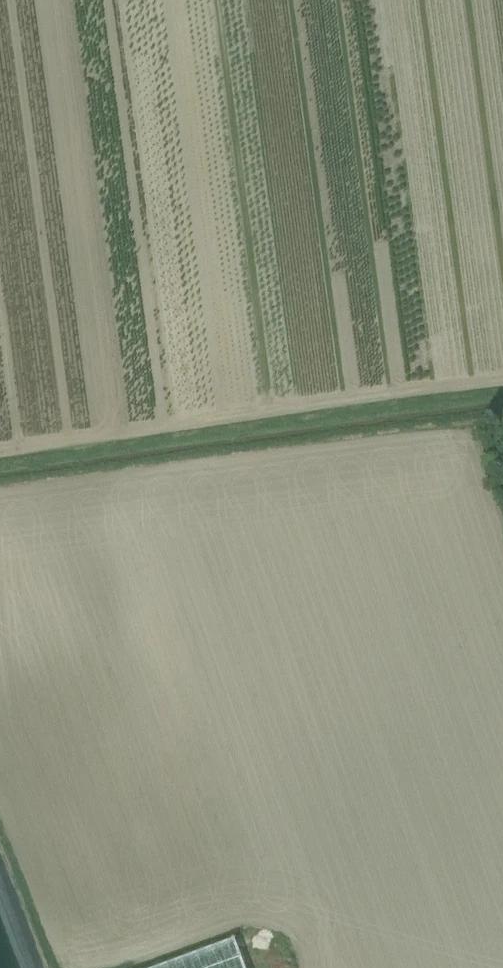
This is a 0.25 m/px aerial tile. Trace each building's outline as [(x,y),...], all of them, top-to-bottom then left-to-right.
[(164,967),(244,967),(234,942),(164,967)]
